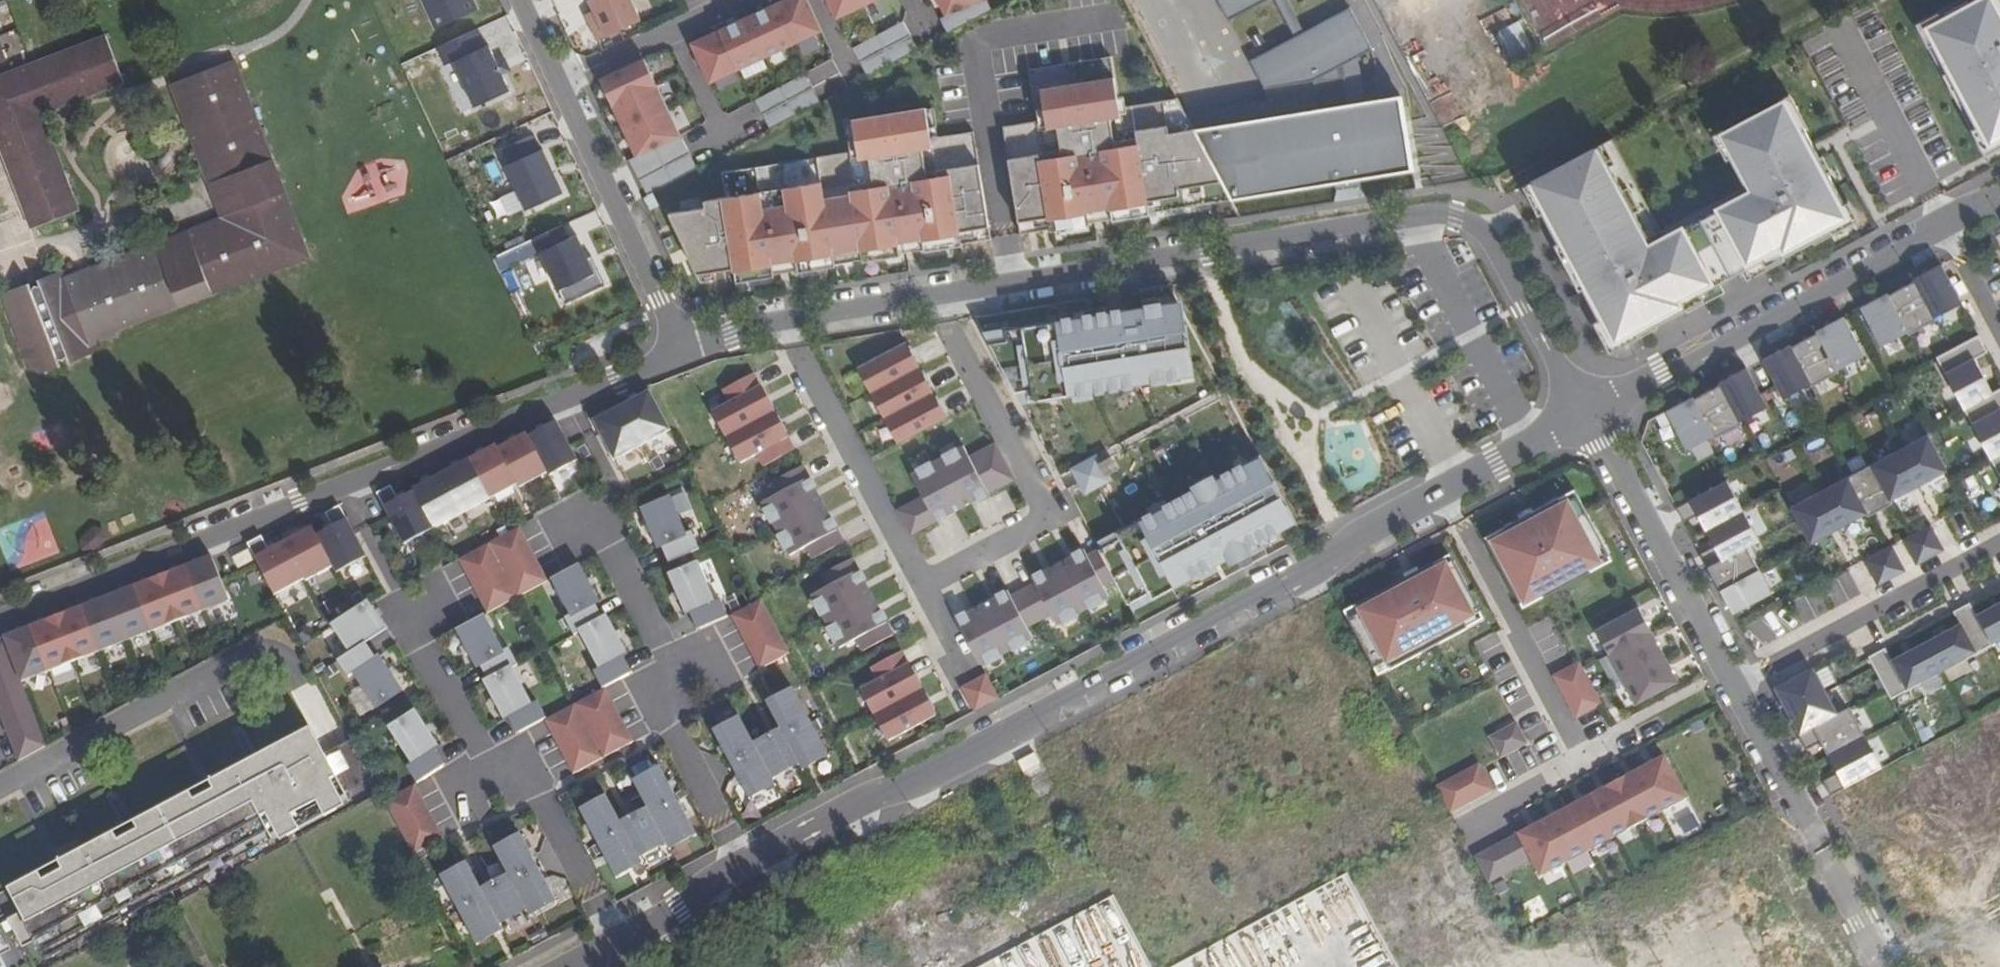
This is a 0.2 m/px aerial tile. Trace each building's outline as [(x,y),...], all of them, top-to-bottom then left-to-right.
[(435,31),(477,11),(472,0),(420,0),(435,31)] [(597,20),(589,24),(597,41),(641,20),(632,0),(588,0),(597,20)] [(823,32),(808,0),(778,0),(763,7),(733,20),(704,34),(689,40),(709,84),(823,32)] [(878,0),(827,0),(836,20),(878,0)] [(946,16),(981,0),(938,0),(946,16)] [(993,10),(987,0),(981,0),(946,16),(939,20),(947,35),(993,10)] [(1204,144),(1233,198),(1337,180),(1362,176),(1415,167),(1402,91),(1366,97),(1351,100),(1345,61),(1360,54),(1375,46),(1351,3),(1306,29),(1290,0),(1276,0),(1295,35),(1250,59),(1265,87),(1309,64),(1311,70),(1318,91),(1204,144)] [(1228,19),(1265,0),(1218,0),(1228,19)] [(1986,155),(1999,147),(1999,0),(1959,0),(1915,23),(1986,155)] [(867,77),(918,49),(903,21),(852,48),(867,77)] [(1510,66),(1536,55),(1522,21),(1496,31),(1510,66)] [(123,73),(105,28),(0,71),(0,121),(41,225),(77,211),(38,106),(123,73)] [(10,60),(3,33),(0,34),(0,63),(10,60)] [(502,75),(496,64),(488,47),(454,64),(475,109),(510,92),(502,75)] [(94,330),(96,334),(310,251),(234,53),(231,54),(305,249),(94,330)] [(231,54),(177,75),(231,218),(74,279),(71,270),(68,263),(0,289),(0,294),(32,376),(101,349),(96,334),(94,330),(305,249),(231,54)] [(1151,211),(1233,198),(1204,144),(1197,132),(1195,127),(1178,96),(1120,106),(1111,54),(1029,68),(1038,119),(1004,125),(1022,233),(1051,228),(1052,230),(1089,224),(1089,222),(1087,210),(1111,206),(1113,218),(1114,220),(1151,213),(1151,211)] [(1351,100),(1366,97),(1360,54),(1345,61),(1351,100)] [(635,156),(680,135),(643,58),(599,79),(635,156)] [(496,64),(502,75),(510,72),(504,60),(496,64)] [(818,96),(844,83),(832,60),(806,73),(818,96)] [(1271,96),(1195,127),(1197,132),(1204,144),(1318,91),(1311,70),(1309,64),(1265,87),(1269,93),(1271,96)] [(38,106),(77,211),(84,208),(46,110),(126,80),(123,73),(38,106)] [(769,130),(820,102),(805,74),(754,101),(769,130)] [(231,218),(177,75),(168,77),(219,214),(71,270),(74,279),(231,218)] [(1608,347),(1852,215),(1785,91),(1713,129),(1745,188),(1662,232),(1610,136),(1519,185),(1608,347)] [(974,130),(932,137),(927,106),(844,121),(849,152),(723,173),(727,197),(706,201),(706,208),(670,214),(698,275),(734,266),(738,280),(776,274),(775,272),(774,261),(798,257),(799,269),(799,271),(837,266),(837,263),(863,259),(864,262),(902,256),(901,254),(900,243),(923,238),(925,250),(925,252),(993,239),(974,130)] [(0,121),(0,138),(35,227),(41,225),(0,121)] [(646,195),(698,168),(680,135),(635,156),(628,160),(646,195)] [(505,165),(526,211),(564,194),(542,148),(505,165)] [(1363,183),(1362,176),(1337,180),(1338,187),(1363,183)] [(1089,222),(1113,218),(1111,206),(1087,210),(1089,222)] [(533,238),(557,291),(595,274),(576,233),(568,237),(563,224),(533,238)] [(901,254),(925,250),(923,238),(900,243),(901,254)] [(775,272),(799,269),(798,257),(774,261),(775,272)] [(526,262),(503,273),(514,295),(536,285),(526,262)] [(1888,296),(1860,310),(1880,348),(1906,334),(1908,336),(1936,321),(1935,319),(1961,305),(1941,267),(1913,283),(1914,285),(1889,298),(1888,296)] [(1087,300),(977,317),(1061,476),(1073,470),(1078,482),(1068,487),(1100,548),(1116,579),(1129,603),(1138,599),(1143,609),(1225,573),(1216,557),(1257,536),(1265,550),(1250,557),(1251,559),(1265,551),(1268,557),(1304,538),(1295,522),(1287,527),(1281,517),(1290,512),(1170,286),(1140,291),(1142,308),(1094,316),(1091,301),(1087,301),(1087,300)] [(1791,347),(1763,362),(1783,399),(1809,385),(1811,388),(1839,373),(1837,370),(1864,357),(1844,319),(1815,334),(1816,336),(1792,349),(1791,347)] [(1992,393),(1974,360),(1987,353),(1978,336),(1935,358),(1999,479),(1999,389),(1992,393)] [(908,342),(860,367),(901,444),(948,419),(908,342)] [(1693,399),(1666,414),(1685,451),(1712,437),(1713,439),(1741,424),(1740,422),(1767,408),(1747,370),(1719,386),(1720,388),(1694,401),(1693,399)] [(726,390),(732,402),(715,412),(743,465),(760,455),(766,467),(797,452),(757,375),(726,390)] [(593,419),(614,462),(671,433),(650,390),(593,419)] [(557,422),(528,437),(547,474),(549,477),(578,461),(557,422)] [(547,474),(528,437),(526,433),(496,449),(516,486),(518,489),(547,474)] [(1790,507),(1809,544),(1946,472),(1926,435),(1790,507)] [(924,496),(899,509),(912,534),(1016,480),(997,444),(972,457),(965,445),(912,473),(924,496)] [(489,500),(516,486),(496,449),(495,446),(468,460),(489,500)] [(432,530),(489,500),(468,460),(411,490),(412,492),(432,530)] [(847,544),(806,468),(775,483),(781,495),(764,504),(792,556),(809,547),(816,559),(847,544)] [(1701,553),(1733,615),(1771,594),(1747,548),(1759,541),(1726,481),(1676,508),(1684,522),(1698,515),(1715,546),(1701,553)] [(375,495),(382,508),(397,500),(390,487),(375,495)] [(1560,502),(1576,494),(1573,489),(1557,498),(1560,502)] [(402,546),(432,530),(412,492),(397,500),(382,508),(402,546)] [(1486,542),(1519,603),(1539,592),(1543,598),(1590,573),(1588,567),(1609,555),(1576,494),(1560,502),(1557,498),(1500,528),(1502,534),(1486,542)] [(661,547),(686,537),(670,496),(640,508),(657,549),(661,547)] [(325,514),(332,527),(346,520),(339,507),(325,514)] [(1295,522),(1290,512),(1281,517),(1287,527),(1295,522)] [(332,527),(315,536),(332,568),(335,573),(366,558),(346,520),(332,527)] [(1915,565),(1944,551),(1930,525),(1901,541),(1915,565)] [(458,560),(486,614),(548,581),(520,527),(458,560)] [(267,550),(252,558),(273,598),(332,568),(315,536),(311,528),(267,550)] [(1502,534),(1500,528),(1484,537),(1486,542),(1502,534)] [(686,537),(661,547),(668,565),(699,552),(692,535),(686,537)] [(252,558),(267,550),(260,537),(245,545),(252,558)] [(1876,586),(1905,571),(1891,546),(1863,561),(1876,586)] [(1104,585),(1116,579),(1100,548),(1088,555),(1085,548),(1032,576),(1036,582),(1012,595),(1009,589),(956,617),(982,664),(1034,636),(1028,626),(1052,613),(1057,624),(1110,596),(1104,585)] [(1588,567),(1590,573),(1611,560),(1609,555),(1588,567)] [(17,760),(44,746),(21,682),(229,600),(212,556),(4,636),(0,638),(0,715),(17,760)] [(1434,570),(1451,562),(1448,556),(1432,565),(1434,570)] [(813,595),(841,648),(859,639),(865,651),(895,635),(855,559),(824,574),(830,586),(813,595)] [(1347,620),(1374,670),(1386,664),(1390,671),(1467,630),(1463,625),(1480,616),(1451,562),(1434,570),(1432,565),(1355,606),(1358,613),(1347,620)] [(690,614),(715,603),(696,563),(667,576),(686,616),(690,614)] [(579,565),(551,581),(572,619),(595,607),(601,604),(579,565)] [(1522,608),(1543,598),(1539,592),(1519,603),(1522,608)] [(1138,599),(1129,603),(1134,613),(1143,609),(1138,599)] [(715,603),(690,614),(698,631),(728,617),(720,600),(715,603)] [(791,653),(763,600),(733,616),(761,669),(791,653)] [(370,603),(323,629),(348,676),(353,673),(375,708),(403,690),(381,655),(377,658),(367,642),(387,629),(370,603)] [(1867,658),(1889,701),(1999,642),(1999,604),(1975,617),(1968,604),(1951,613),(1958,626),(1890,662),(1883,649),(1867,658)] [(1355,606),(1343,612),(1347,620),(1358,613),(1355,606)] [(577,635),(602,620),(595,607),(572,619),(570,616),(564,620),(573,637),(577,635)] [(1638,607),(1595,630),(1635,705),(1678,682),(1638,607)] [(1463,625),(1467,630),(1483,621),(1480,616),(1463,625)] [(484,617),(454,632),(472,667),(478,664),(502,652),(484,617)] [(627,654),(607,618),(602,620),(577,635),(598,671),(622,657),(627,654)] [(1488,670),(1510,659),(1496,632),(1474,643),(1488,670)] [(502,652),(478,664),(486,680),(512,668),(517,665),(509,649),(502,652)] [(862,687),(890,740),(938,715),(904,650),(873,666),(879,679),(862,687)] [(631,672),(622,657),(598,671),(594,673),(602,688),(631,672)] [(1577,661),(1552,675),(1575,718),(1602,705),(1577,661)] [(1386,664),(1374,670),(1378,677),(1390,671),(1386,664)] [(483,682),(503,720),(507,718),(531,706),(512,668),(486,680),(483,682)] [(1813,671),(1773,692),(1798,738),(1813,730),(1837,717),(1813,671)] [(962,686),(975,710),(1000,697),(987,673),(962,686)] [(605,687),(544,720),(573,775),(634,741),(605,687)] [(712,731),(749,800),(776,786),(772,778),(799,764),(803,772),(830,757),(792,687),(765,702),(780,730),(754,744),(739,716),(712,731)] [(531,706),(507,718),(516,734),(544,720),(536,703),(531,706)] [(406,767),(417,784),(446,765),(436,750),(440,747),(417,711),(389,729),(411,764),(406,767)] [(1837,717),(1813,730),(1821,744),(1829,760),(1865,740),(1850,711),(1837,717)] [(1484,736),(1498,759),(1525,742),(1511,720),(1484,736)] [(160,890),(174,882),(269,833),(266,827),(291,814),(308,806),(311,812),(345,794),(326,758),(323,753),(310,729),(258,755),(263,764),(213,790),(219,800),(207,806),(206,804),(197,809),(199,811),(194,814),(188,804),(137,830),(142,841),(130,847),(129,844),(121,849),(122,852),(118,854),(112,844),(62,871),(67,881),(54,887),(53,884),(46,889),(47,891),(42,894),(37,883),(10,897),(18,912),(5,919),(19,944),(32,937),(42,955),(161,892),(160,890)] [(1805,753),(1821,744),(1813,730),(1798,738),(1805,753)] [(1881,771),(1865,740),(1829,760),(1837,776),(1845,790),(1881,771)] [(326,758),(348,746),(346,741),(323,753),(326,758)] [(348,746),(326,758),(345,794),(368,782),(348,746)] [(1663,756),(1473,857),(1487,884),(1530,862),(1539,878),(1686,799),(1663,756)] [(1478,764),(1436,787),(1450,813),(1494,788),(1478,764)] [(578,810),(616,879),(642,865),(639,859),(664,844),(667,851),(696,836),(660,768),(631,783),(645,810),(618,823),(604,797),(578,810)] [(1845,790),(1837,776),(1823,784),(1831,797),(1845,790)] [(415,785),(381,801),(412,856),(445,838),(415,785)] [(438,875),(476,944),(502,930),(498,924),(524,909),(527,916),(556,901),(520,833),(491,848),(505,875),(478,889),(465,862),(438,875)] [(557,903),(556,901),(527,916),(528,918),(557,903)] [(503,932),(502,930),(476,944),(477,946),(503,932)]
